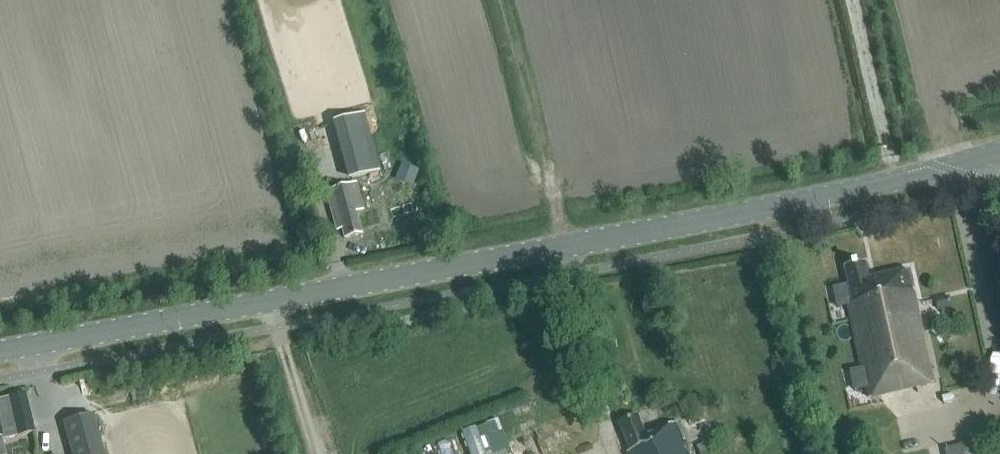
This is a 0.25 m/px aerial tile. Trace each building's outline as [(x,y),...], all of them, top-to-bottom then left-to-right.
[(335,122),(351,180),(378,173),(362,115),(335,122)] [(412,186),(418,170),(402,163),(395,180),(412,186)] [(362,211),(354,184),(325,192),(336,232),(342,231),(344,239),(361,235),(355,212),(362,211)] [(848,284),(833,287),(838,308),(847,306),(861,368),(850,371),(855,391),(866,388),(868,398),(933,383),(907,271),(869,280),(865,263),(845,267),(848,284)] [(947,298),(933,301),(935,310),(949,307),(947,298)] [(33,434),(24,395),(0,401),(0,438),(1,438),(1,441),(33,434)] [(71,453),(102,453),(90,414),(62,423),(71,453)] [(683,440),(686,439),(679,422),(647,435),(640,417),(621,425),(632,452),(628,453),(689,453),(683,440)] [(981,442),(945,446),(946,453),(982,453),(981,442)]
